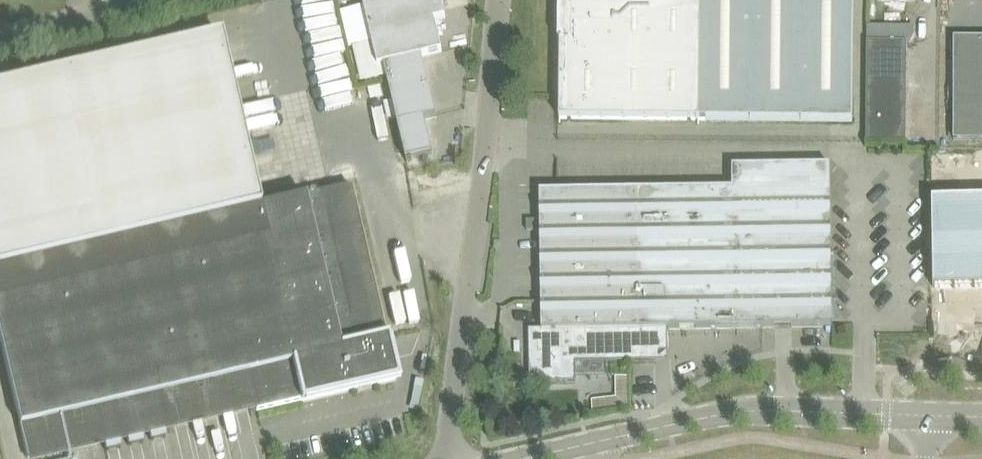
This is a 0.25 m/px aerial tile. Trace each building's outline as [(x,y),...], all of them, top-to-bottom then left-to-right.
[(363,3),(378,67),(384,65),(422,56),(442,52),(435,20),(446,18),(444,9),(468,3),(468,0),(375,0),(363,3)] [(853,121),(854,0),(561,0),(560,118),(853,121)] [(887,25),(867,24),(867,41),(887,42),(887,25)] [(259,207),(219,36),(0,87),(0,338),(25,444),(253,391),(257,410),(396,378),(351,185),(259,207)] [(981,139),(981,38),(954,38),(954,139),(981,139)] [(867,41),(866,141),(906,142),(907,42),(887,42),(867,41)] [(399,125),(425,119),(436,116),(422,56),(384,65),(399,125)] [(399,125),(407,160),(433,154),(425,119),(399,125)] [(733,188),(734,188),(736,327),(833,325),(830,164),(733,166),(733,188)] [(736,327),(734,188),(733,188),(541,192),(543,329),(529,330),(530,364),(531,364),(531,380),(542,380),(542,381),(575,381),(575,361),(667,360),(667,328),(736,327)] [(933,199),(934,288),(981,287),(981,198),(933,199)] [(527,230),(537,230),(537,220),(527,220),(527,230)]
